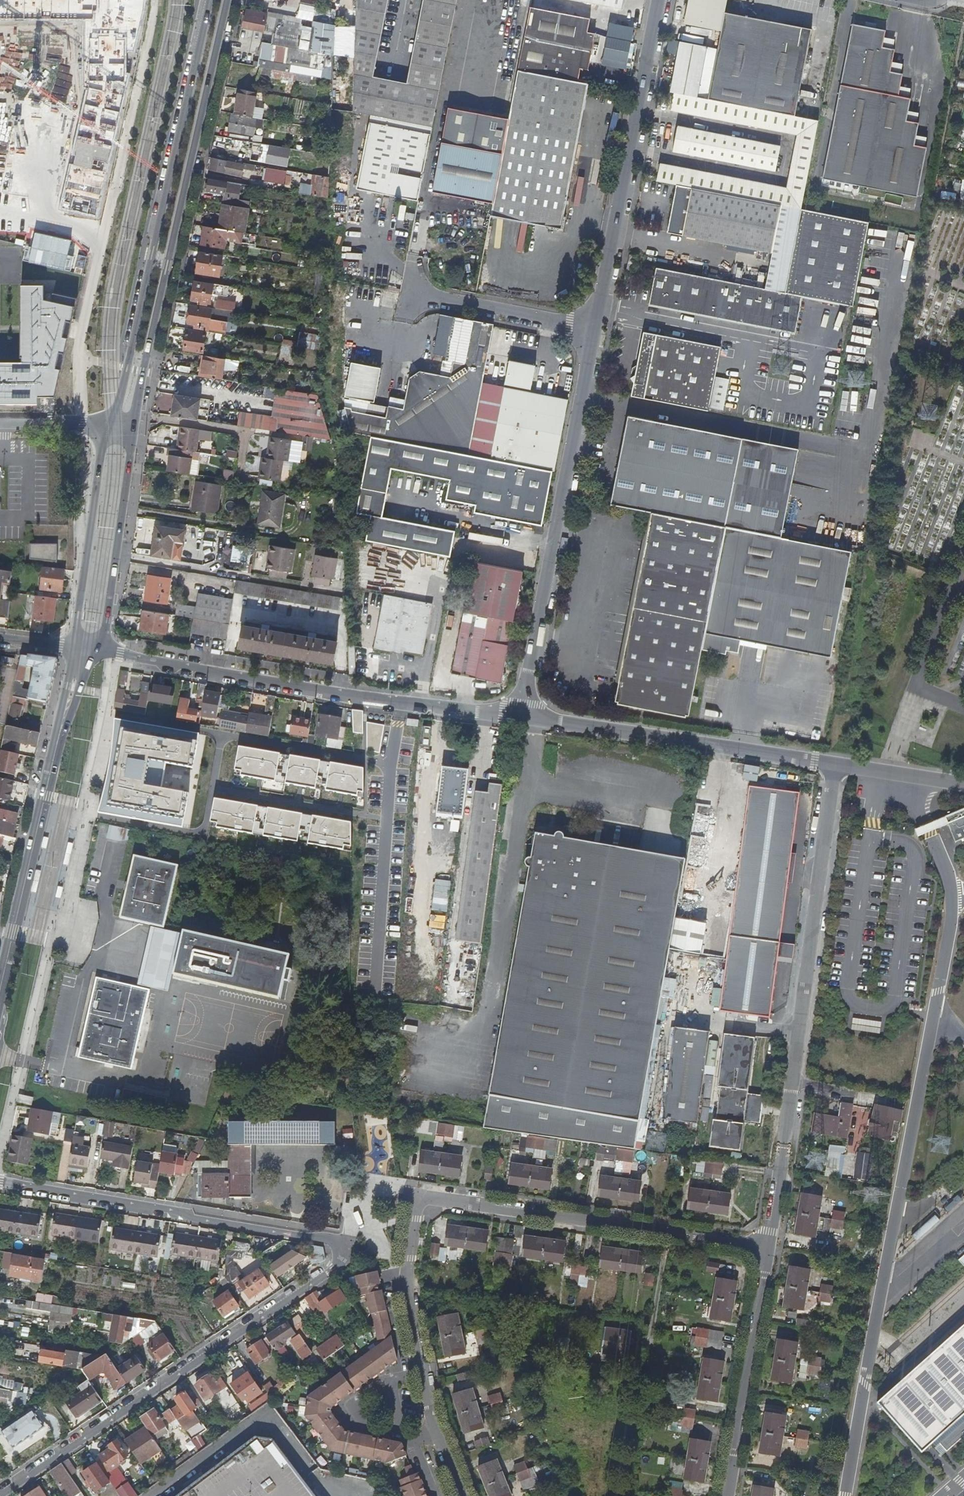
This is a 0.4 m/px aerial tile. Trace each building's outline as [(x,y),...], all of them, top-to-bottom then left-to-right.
[(85,19),(83,88),(88,89),(72,155),(74,156),(72,164),(69,163),(59,208),(97,216),(110,161),(130,73),(126,73),(127,52),(134,52),(146,0),(0,0),(0,19),(85,19)] [(408,82),(374,76),(389,0),(357,0),(355,91),(437,106),(450,40),(457,0),(424,0),(408,82)] [(728,0),(691,0),(686,24),(722,31),(728,0)] [(592,18),(530,6),(519,69),(547,75),(566,78),(579,81),(582,68),(589,69),(596,33),(589,31),(592,18)] [(266,30),(269,13),(248,9),(245,26),(266,30)] [(269,13),(266,30),(275,32),(277,33),(281,14),(273,12),(272,12),(269,11),(269,13)] [(710,99),(796,116),(812,29),(726,13),(721,40),(710,99)] [(281,14),(277,33),(287,35),(288,30),(291,16),(281,14)] [(291,16),(288,30),(298,32),(301,18),(291,16)] [(275,32),(273,43),(309,49),(313,30),(305,29),(307,19),(301,18),(298,32),(288,30),(287,35),(277,33),(275,32)] [(337,25),(315,21),(313,30),(309,49),(311,50),(313,50),(335,54),(337,25)] [(900,96),(904,74),(893,72),(898,49),(885,47),(888,30),(853,23),(824,178),(919,195),(928,149),(915,147),(920,123),(908,121),(913,98),(900,96)] [(599,65),(625,68),(628,40),(602,37),(599,65)] [(295,73),(309,75),(311,63),(313,50),(311,50),(309,49),(273,43),(263,41),(260,60),(259,66),(262,67),(274,69),(295,73)] [(681,41),(672,92),(675,93),(699,97),(708,46),(681,41)] [(331,79),(334,80),(335,54),(313,50),(311,63),(309,75),(312,76),(331,79)] [(510,117),(508,124),(494,201),(492,214),(562,226),(579,137),(590,83),(579,81),(566,78),(547,75),(519,69),(510,117)] [(253,115),(258,92),(241,89),(237,112),(253,115)] [(354,111),(433,126),(437,106),(355,91),(354,111)] [(782,205),(802,209),(819,120),(796,116),(710,99),(699,97),(675,93),(672,110),(800,134),(790,188),(662,163),(658,181),(678,185),(782,205)] [(510,117),(450,106),(434,190),(494,201),(508,124),(510,117)] [(254,136),(257,118),(231,114),(228,132),(254,136)] [(416,196),(419,197),(432,130),(360,117),(359,185),(393,192),(397,193),(403,194),(407,195),(413,196),(416,196)] [(778,170),(783,146),(678,126),(674,150),(778,170)] [(288,166),(291,149),(251,142),(250,149),(254,150),(252,160),(288,166)] [(244,174),(246,163),(214,158),(212,169),(244,174)] [(287,172),(266,168),(264,181),(290,185),(292,176),(286,175),(287,172)] [(301,193),(330,198),(331,177),(315,174),(313,185),(303,183),(301,193)] [(208,190),(227,193),(228,188),(229,181),(210,178),(208,190)] [(229,181),(228,188),(240,190),(241,183),(229,181)] [(778,221),(782,205),(678,185),(669,232),(772,252),(777,221),(778,221)] [(227,193),(225,204),(233,205),(234,199),(238,200),(240,190),(228,188),(227,193)] [(220,229),(228,230),(243,233),(246,233),(250,208),(237,206),(233,205),(225,204),(220,229)] [(854,305),(870,222),(802,209),(786,293),(658,268),(651,304),(795,332),(802,295),(854,305)] [(243,233),(228,230),(220,229),(205,226),(202,244),(225,248),(227,241),(241,244),(243,233)] [(224,255),(201,251),(198,272),(220,276),(224,255)] [(634,272),(637,257),(631,256),(628,271),(634,272)] [(211,303),(214,284),(195,281),(192,300),(200,301),(199,304),(207,305),(207,302),(211,303)] [(22,284),(21,325),(21,330),(21,361),(0,361),(0,403),(39,403),(39,396),(55,397),(61,369),(57,368),(61,353),(65,354),(68,337),(69,334),(65,333),(66,326),(68,321),(72,322),(72,321),(78,298),(54,292),(52,300),(45,298),(45,284),(22,284)] [(216,308),(236,311),(237,302),(217,299),(216,308)] [(209,329),(212,309),(191,306),(188,323),(197,324),(197,327),(209,329)] [(476,320),(465,318),(457,357),(468,359),(476,320)] [(495,327),(495,324),(476,320),(468,359),(457,357),(456,357),(453,373),(443,370),(423,366),(412,373),(411,382),(406,404),(391,401),(391,402),(389,413),(354,406),(353,408),(348,407),(355,433),(371,436),(469,454),(484,383),(495,327)] [(184,349),(204,352),(207,333),(187,329),(184,349)] [(631,397),(705,411),(718,347),(643,332),(636,369),(631,372),(629,378),(634,382),(631,397)] [(296,348),(318,349),(318,334),(297,333),(296,348)] [(200,376),(223,379),(227,359),(204,355),(200,376)] [(446,355),(443,370),(453,373),(456,357),(446,355)] [(346,400),(348,407),(353,408),(354,406),(389,413),(391,402),(371,398),(371,395),(377,396),(384,362),(354,356),(347,389),(352,390),(352,393),(346,392),(348,400),(346,400)] [(566,419),(569,400),(533,393),(538,365),(511,360),(506,387),(502,409),(500,408),(499,411),(501,411),(493,455),(489,455),(489,458),(554,471),(556,471),(566,419)] [(238,425),(332,440),(320,394),(275,387),(271,416),(240,411),(238,425)] [(172,415),(207,421),(209,408),(199,407),(201,399),(176,394),(172,415)] [(778,537),(796,449),(625,415),(607,504),(650,512),(727,527),(778,537)] [(181,428),(178,450),(197,453),(200,431),(181,428)] [(489,458),(469,454),(371,436),(357,510),(373,513),(368,539),(452,556),(457,530),(384,515),(394,468),(452,480),(448,499),(477,505),(475,513),(543,526),(554,471),(489,458)] [(259,479),(280,483),(284,462),(289,462),(292,441),(271,438),(268,459),(263,458),(259,479)] [(171,457),(168,471),(190,474),(192,459),(200,460),(201,454),(169,449),(168,456),(171,457)] [(200,460),(192,459),(190,474),(198,476),(200,460)] [(235,474),(226,473),(225,480),(234,481),(235,474)] [(215,513),(219,484),(194,480),(190,509),(215,513)] [(278,522),(283,490),(261,487),(256,519),(278,522)] [(650,512),(632,605),(710,620),(727,527),(650,512)] [(174,541),(176,529),(156,526),(153,555),(172,558),(174,541)] [(791,645),(810,543),(778,537),(727,527),(710,620),(704,648),(728,652),(729,649),(741,651),(744,636),(768,641),(791,645)] [(184,530),(176,529),(174,541),(183,542),(184,530)] [(810,543),(791,645),(833,653),(852,552),(810,543)] [(57,544),(30,544),(29,559),(57,563),(57,544)] [(270,576),(287,579),(288,572),(293,572),(297,549),(272,545),(270,556),(272,556),(269,569),(271,569),(270,576)] [(242,562),(244,548),(231,546),(229,560),(242,562)] [(335,580),(339,556),(318,553),(313,576),(316,577),(315,584),(330,587),(332,579),(335,580)] [(524,571),(475,561),(453,672),(502,682),(524,571)] [(63,594),(66,569),(42,566),(39,591),(63,594)] [(0,570),(0,596),(2,597),(4,583),(12,584),(13,572),(0,570)] [(168,603),(172,578),(150,575),(146,600),(168,603)] [(274,598),(276,586),(237,579),(235,592),(274,598)] [(314,605),(316,593),(301,590),(276,586),(274,598),(295,602),(314,605)] [(198,618),(230,623),(234,597),(202,593),(198,618)] [(347,610),(346,598),(316,593),(314,605),(347,610)] [(376,647),(396,651),(397,648),(405,650),(425,654),(435,603),(387,593),(376,647)] [(55,621),(57,597),(37,595),(35,619),(55,621)] [(11,601),(1,600),(0,606),(0,616),(9,617),(11,601)] [(692,715),(704,648),(710,620),(632,605),(614,700),(692,715)] [(167,632),(169,614),(145,610),(144,619),(147,619),(145,629),(167,632)] [(227,638),(230,623),(198,618),(195,618),(192,632),(227,638)] [(268,629),(261,628),(244,625),(240,646),(266,650),(270,630),(268,629)] [(270,630),(266,650),(305,657),(309,636),(270,630)] [(316,637),(309,636),(305,657),(333,662),(337,641),(316,637)] [(50,698),(58,662),(56,659),(22,655),(20,662),(13,696),(22,698),(47,704),(49,704),(50,698)] [(125,688),(128,673),(120,671),(116,686),(125,688)] [(141,694),(149,695),(151,685),(151,683),(143,682),(141,694)] [(149,695),(148,700),(161,702),(171,704),(174,689),(151,685),(149,695)] [(126,690),(118,689),(115,709),(116,709),(142,714),(144,702),(125,699),(126,690)] [(205,693),(202,714),(213,716),(217,695),(205,693)] [(13,696),(12,703),(20,705),(22,698),(13,696)] [(191,700),(181,698),(176,719),(196,723),(199,710),(189,708),(191,700)] [(12,703),(7,723),(18,725),(23,706),(20,705),(12,703)] [(363,711),(352,709),(353,733),(363,734),(363,711)] [(220,728),(246,732),(249,716),(223,712),(220,728)] [(273,716),(249,712),(249,716),(246,732),(269,736),(273,716)] [(340,727),(342,718),(320,715),(317,736),(344,740),(346,728),(340,727)] [(309,736),(311,720),(294,717),(291,734),(309,736)] [(418,727),(419,720),(407,719),(406,726),(418,727)] [(193,770),(199,734),(115,720),(115,733),(113,749),(111,761),(110,767),(109,772),(108,778),(106,782),(105,789),(102,799),(98,814),(184,830),(191,794),(160,788),(164,766),(193,770)] [(384,725),(367,723),(367,751),(380,753),(384,725)] [(7,726),(4,738),(14,740),(14,737),(39,743),(41,733),(28,730),(7,726)] [(4,740),(2,750),(8,751),(10,743),(8,741),(4,740)] [(240,776),(358,797),(358,792),(364,794),(364,768),(238,747),(234,770),(241,772),(240,776)] [(2,750),(0,757),(0,771),(19,775),(24,755),(2,750)] [(437,766),(432,816),(463,819),(468,770),(437,766)] [(799,787),(799,773),(784,772),(784,786),(799,787)] [(14,781),(1,778),(0,780),(0,797),(11,800),(11,799),(14,800),(16,792),(12,791),(14,781)] [(482,943),(503,784),(494,782),(493,789),(489,788),(488,791),(476,790),(466,867),(457,939),(482,943)] [(769,1019),(800,795),(750,788),(726,959),(719,1011),(769,1019)] [(344,851),(345,846),(352,847),(352,822),(215,798),(210,822),(218,824),(217,828),(344,851)] [(944,817),(947,823),(955,842),(963,838),(963,831),(963,830),(963,808),(944,817)] [(16,823),(18,814),(0,809),(0,819),(6,821),(16,823)] [(931,830),(947,823),(944,817),(928,823),(916,828),(919,835),(931,830)] [(13,836),(16,823),(6,821),(3,834),(13,836)] [(449,821),(448,832),(457,833),(458,821),(449,821)] [(108,827),(106,837),(115,839),(117,829),(108,827)] [(687,859),(566,839),(567,837),(565,835),(562,833),(559,833),(557,835),(556,837),(537,833),(532,858),(528,861),(527,863),(527,865),(528,867),(530,869),(484,1128),(635,1149),(670,949),(676,918),(687,859)] [(165,927),(179,865),(135,855),(129,882),(127,890),(121,917),(151,924),(165,927)] [(700,955),(706,924),(676,918),(670,949),(700,955)] [(165,927),(151,924),(137,985),(151,989),(171,993),(175,974),(185,931),(165,927)] [(288,969),(291,953),(185,930),(185,931),(175,974),(281,998),(288,969)] [(132,1068),(151,989),(137,985),(97,977),(79,1057),(82,1057),(132,1068)] [(695,1123),(710,1031),(691,1028),(675,1026),(660,1117),(695,1123)] [(747,1094),(754,1038),(725,1034),(718,1087),(721,1087),(715,1120),(713,1120),(710,1146),(740,1151),(744,1121),(747,1094)] [(708,1075),(702,1121),(708,1122),(714,1076),(708,1075)] [(33,1104),(34,1097),(26,1095),(20,1094),(18,1101),(33,1104)] [(761,1123),(764,1096),(747,1094),(744,1121),(761,1123)] [(814,1114),(812,1132),(848,1136),(852,1102),(842,1102),(841,1117),(814,1114)] [(53,1111),(32,1107),(28,1131),(49,1134),(53,1111)] [(902,1113),(876,1107),(869,1136),(895,1143),(902,1113)] [(337,1129),(337,1121),(320,1121),(244,1121),(231,1121),(231,1161),(231,1173),(200,1173),(200,1174),(200,1196),(253,1196),(253,1144),(320,1144),(337,1144),(337,1129)] [(102,1137),(111,1139),(113,1124),(104,1122),(102,1137)] [(458,1138),(459,1126),(430,1122),(428,1134),(458,1138)] [(65,1129),(63,1140),(69,1141),(71,1130),(65,1129)] [(33,1138),(14,1134),(9,1161),(28,1164),(33,1138)] [(554,1151),(556,1140),(527,1135),(526,1147),(554,1151)] [(104,1140),(101,1157),(115,1159),(114,1165),(130,1168),(133,1145),(104,1140)] [(73,1144),(73,1145),(70,1163),(89,1166),(92,1147),(73,1144)] [(826,1145),(825,1177),(839,1178),(841,1146),(826,1145)] [(618,1148),(616,1160),(631,1162),(633,1150),(618,1148)] [(178,1153),(163,1150),(161,1164),(176,1167),(178,1153)] [(418,1171),(458,1176),(461,1156),(421,1151),(418,1171)] [(872,1156),(857,1154),(854,1180),(869,1182),(872,1156)] [(157,1187),(159,1172),(152,1171),(154,1162),(139,1160),(135,1180),(143,1182),(150,1183),(150,1186),(157,1187)] [(231,1173),(231,1161),(196,1161),(192,1168),(198,1168),(199,1174),(200,1174),(200,1173),(231,1173)] [(721,1175),(722,1163),(707,1161),(706,1173),(721,1175)] [(548,1189),(551,1168),(511,1163),(508,1183),(548,1189)] [(176,1167),(161,1164),(160,1171),(175,1173),(176,1167)] [(485,1166),(482,1180),(489,1182),(492,1168),(485,1166)] [(641,1181),(601,1176),(598,1196),(638,1201),(641,1181)] [(726,1214),(729,1193),(691,1188),(688,1208),(726,1214)] [(802,1194),(796,1234),(815,1238),(822,1198),(802,1194)] [(15,1233),(19,1211),(0,1208),(0,1231),(15,1233)] [(43,1216),(19,1211),(15,1233),(39,1238),(43,1216)] [(76,1239),(80,1216),(57,1212),(53,1234),(76,1239)] [(833,1213),(832,1219),(825,1218),(823,1233),(830,1234),(831,1228),(842,1229),(844,1214),(833,1213)] [(104,1221),(80,1216),(76,1239),(100,1243),(104,1221)] [(448,1226),(445,1245),(485,1251),(488,1230),(448,1226)] [(136,1253),(140,1231),(116,1227),(112,1249),(136,1253)] [(163,1235),(140,1231),(136,1253),(159,1257),(163,1235)] [(197,1258),(200,1236),(177,1232),(173,1254),(197,1258)] [(224,1240),(200,1236),(197,1258),(220,1262),(224,1240)] [(565,1240),(526,1236),(522,1255),(562,1261),(565,1240)] [(503,1253),(495,1253),(494,1263),(510,1265),(513,1240),(504,1239),(503,1253)] [(287,1248),(282,1241),(262,1254),(271,1267),(271,1266),(280,1278),(309,1258),(292,1250),(276,1262),(273,1257),(287,1248)] [(445,1261),(446,1246),(430,1244),(429,1255),(437,1256),(436,1260),(445,1261)] [(310,1260),(322,1262),(324,1246),(311,1245),(310,1260)] [(605,1246),(601,1266),(639,1271),(643,1251),(605,1246)] [(239,1253),(224,1253),(223,1280),(233,1280),(235,1258),(239,1258),(239,1253)] [(45,1260),(15,1255),(12,1275),(42,1281),(45,1260)] [(707,1262),(707,1269),(724,1271),(725,1264),(707,1262)] [(571,1274),(588,1277),(590,1265),(573,1263),(571,1274)] [(803,1311),(810,1271),(790,1268),(783,1308),(803,1311)] [(270,1285),(260,1269),(240,1283),(251,1298),(270,1285)] [(381,1284),(378,1271),(357,1276),(362,1295),(367,1294),(369,1302),(366,1303),(367,1308),(371,1307),(372,1314),(374,1314),(377,1324),(388,1315),(386,1308),(387,1307),(382,1290),(380,1291),(379,1285),(381,1284)] [(654,1274),(645,1272),(644,1283),(652,1284),(654,1274)] [(710,1318),(730,1320),(736,1281),(717,1278),(710,1318)] [(830,1303),(833,1287),(821,1285),(819,1301),(830,1303)] [(321,1300),(316,1292),(311,1295),(323,1312),(324,1314),(347,1298),(339,1287),(327,1295),(328,1296),(321,1300)] [(240,1306),(229,1291),(215,1301),(226,1318),(234,1313),(233,1311),(240,1306)] [(323,1312),(311,1295),(311,1294),(307,1297),(319,1314),(323,1312)] [(72,1317),(73,1307),(39,1302),(29,1300),(27,1310),(72,1317)] [(131,1317),(105,1313),(104,1320),(113,1322),(109,1341),(123,1343),(125,1334),(130,1335),(132,1321),(131,1321),(131,1317)] [(466,1352),(458,1313),(439,1318),(447,1357),(466,1352)] [(398,1359),(388,1315),(377,1324),(382,1345),(311,1395),(308,1415),(323,1436),(340,1423),(332,1413),(330,1415),(328,1412),(329,1406),(332,1405),(333,1406),(398,1359)] [(162,1328),(158,1321),(141,1332),(146,1339),(162,1328)] [(268,1337),(276,1349),(277,1351),(288,1344),(285,1340),(296,1333),(289,1322),(268,1337)] [(627,1355),(631,1331),(605,1327),(602,1351),(627,1355)] [(694,1343),(721,1348),(724,1332),(697,1328),(694,1343)] [(877,1407),(921,1457),(938,1442),(948,1454),(963,1439),(963,1329),(877,1407)] [(160,1360),(176,1349),(166,1333),(150,1344),(151,1346),(149,1348),(151,1351),(153,1349),(160,1360)] [(346,1345),(337,1333),(316,1349),(325,1360),(341,1348),(342,1348),(346,1345)] [(314,1351),(302,1334),(293,1340),(305,1357),(314,1351)] [(276,1349),(268,1337),(248,1350),(257,1363),(277,1350),(276,1349)] [(798,1343),(778,1340),(771,1380),(791,1383),(798,1343)] [(43,1350),(41,1362),(77,1367),(79,1353),(67,1351),(66,1353),(53,1351),(54,1348),(47,1347),(47,1350),(43,1350)] [(104,1355),(83,1369),(89,1379),(90,1380),(105,1370),(103,1367),(113,1361),(108,1353),(104,1355)] [(137,1356),(118,1369),(127,1382),(146,1369),(137,1356)] [(818,1376),(821,1360),(810,1358),(807,1374),(818,1376)] [(703,1359),(697,1398),(717,1401),(723,1362),(703,1359)] [(118,1369),(113,1361),(103,1367),(105,1370),(118,1390),(128,1383),(127,1382),(118,1369)] [(457,1389),(471,1386),(468,1371),(454,1374),(457,1389)] [(228,1385),(220,1374),(217,1377),(214,1373),(197,1384),(207,1399),(228,1385)] [(263,1392),(251,1376),(236,1387),(247,1403),(263,1392)] [(0,1379),(0,1388),(9,1390),(13,1390),(14,1381),(0,1379)] [(90,1380),(89,1379),(80,1386),(84,1392),(68,1402),(77,1416),(103,1399),(90,1380)] [(270,1393),(274,1398),(281,1393),(276,1387),(272,1381),(265,1386),(270,1393)] [(8,1397),(9,1390),(0,1388),(0,1396),(8,1397)] [(208,1430),(194,1410),(197,1407),(195,1404),(201,1400),(193,1388),(186,1392),(176,1398),(181,1404),(172,1410),(171,1409),(165,1413),(176,1429),(182,1425),(193,1441),(208,1430)] [(485,1427),(476,1390),(456,1395),(466,1432),(485,1427)] [(503,1402),(501,1392),(488,1395),(491,1405),(503,1402)] [(274,1398),(270,1393),(262,1398),(266,1404),(271,1400),(274,1398)] [(256,1411),(266,1404),(262,1398),(252,1406),(256,1411)] [(808,1414),(821,1415),(822,1408),(809,1406),(808,1414)] [(681,1425),(692,1426),(695,1410),(684,1408),(681,1425)] [(167,1426),(155,1409),(142,1418),(154,1435),(167,1426)] [(35,1412),(17,1425),(29,1443),(48,1430),(35,1412)] [(760,1454),(779,1457),(786,1417),(766,1414),(760,1454)] [(346,1432),(340,1423),(323,1436),(334,1451),(369,1458),(391,1442),(346,1432)] [(29,1443),(17,1425),(2,1435),(14,1453),(29,1443)] [(147,1426),(126,1440),(142,1464),(163,1450),(147,1426)] [(807,1448),(809,1434),(798,1432),(796,1446),(807,1448)] [(274,1438),(257,1435),(173,1495),(317,1495),(274,1438)] [(474,1438),(474,1445),(488,1445),(487,1437),(474,1438)] [(690,1439),(684,1478),(704,1481),(710,1441),(690,1439)] [(106,1473),(111,1480),(117,1489),(122,1495),(138,1495),(128,1481),(122,1485),(112,1470),(118,1465),(125,1461),(123,1459),(129,1455),(119,1440),(110,1445),(112,1447),(101,1455),(111,1470),(106,1473)] [(391,1442),(369,1458),(388,1462),(389,1464),(409,1456),(404,1444),(391,1442)] [(200,1451),(197,1446),(173,1464),(176,1469),(200,1451)] [(69,1458),(63,1462),(71,1475),(77,1471),(69,1458)] [(497,1461),(479,1468),(490,1495),(510,1495),(497,1461)] [(63,1462),(51,1470),(67,1495),(85,1495),(71,1475),(63,1462)] [(106,1473),(99,1462),(84,1473),(96,1491),(111,1480),(106,1473)] [(532,1478),(526,1462),(515,1466),(521,1482),(532,1478)] [(419,1470),(415,1472),(411,1463),(405,1465),(409,1475),(401,1478),(404,1484),(401,1485),(405,1495),(429,1495),(419,1470)] [(122,1485),(128,1481),(118,1465),(112,1470),(122,1485)] [(40,1486),(26,1495),(47,1495),(40,1486)] [(774,1489),(755,1486),(753,1495),(773,1495),(774,1489)]
